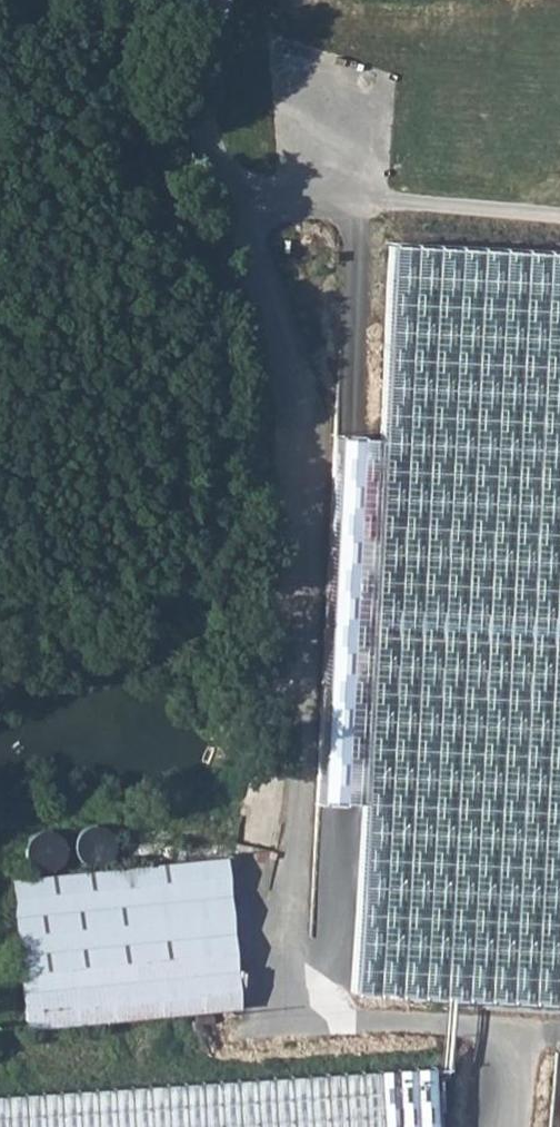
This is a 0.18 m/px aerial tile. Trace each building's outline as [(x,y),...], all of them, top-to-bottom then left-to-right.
[(348,995),(559,1007),(559,255),(349,248),(346,318),(380,320),(348,995)] [(16,826),(15,813),(0,814),(0,827),(16,826)] [(69,855),(55,829),(26,844),(39,870),(69,855)] [(230,863),(19,884),(34,1037),(246,1015),(230,863)] [(436,1075),(0,1102),(0,1126),(440,1126),(436,1075)]
